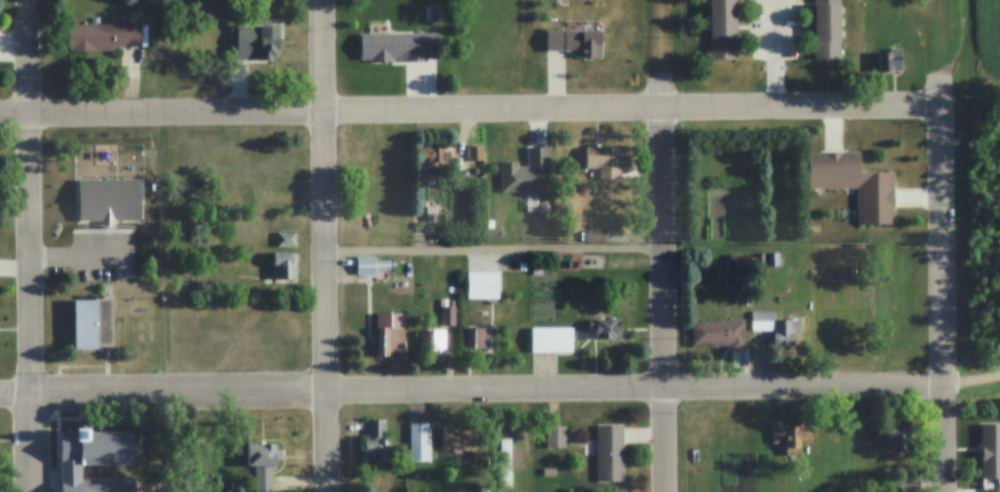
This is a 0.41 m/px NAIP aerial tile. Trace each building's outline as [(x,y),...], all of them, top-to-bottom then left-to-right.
[(710,59),(710,0),(735,0),(735,59),(710,59)] [(814,59),(813,0),(839,0),(840,59),(814,59)] [(138,24),(139,46),(112,46),(112,51),(69,52),(69,24),(138,24)] [(230,26),(280,26),(281,60),(230,61),(230,26)] [(900,48),(901,71),(879,72),(878,49),(900,48)] [(483,145),(483,161),(467,161),(467,145),(483,145)] [(437,162),(437,165),(425,166),(425,162),(422,162),(422,146),(444,146),(444,162),(437,162)] [(501,192),(501,162),(518,162),(518,166),(528,166),(528,147),(549,147),(549,192),(501,192)] [(586,148),(620,148),(620,179),(599,179),(599,168),(586,168),(586,148)] [(858,188),(807,188),(807,152),(858,152),(859,173),(893,173),(893,225),(858,225),(858,188)] [(808,225),(818,225),(818,233),(808,233),(808,225)] [(586,230),(605,230),(605,240),(586,240),(586,230)] [(276,232),(296,232),(296,246),(276,246),(276,232)] [(765,252),(777,252),(777,258),(780,258),(780,266),(766,266),(765,252)] [(273,253),(296,253),(296,281),(273,281),(273,253)] [(729,255),(744,255),(744,279),(729,279),(729,255)] [(375,271),(375,273),(357,274),(356,257),(374,256),(375,260),(389,260),(390,270),(375,271)] [(498,271),(498,298),(467,298),(467,271),(498,271)] [(74,300),(98,300),(98,297),(113,297),(113,347),(98,347),(98,350),(74,350),(74,300)] [(442,306),(455,306),(455,325),(442,325),(442,306)] [(773,311),(773,330),(751,331),(751,311),(773,311)] [(590,319),(621,319),(621,338),(597,338),(597,329),(590,329),(590,319)] [(745,320),(745,349),(730,349),(729,345),(691,345),(691,320),(745,320)] [(787,346),(787,348),(780,348),(780,346),(775,346),(775,320),(799,320),(799,329),(793,329),(793,346),(787,346)] [(487,327),(488,347),(467,347),(467,327),(487,327)] [(572,327),(572,352),(531,352),(531,327),(572,327)] [(404,328),(404,351),(388,351),(388,355),(376,355),(376,328),(404,328)] [(445,330),(445,352),(422,352),(422,330),(445,330)] [(366,440),(368,440),(368,418),(385,418),(385,440),(392,440),(392,461),(366,461),(366,440)] [(430,460),(408,460),(408,422),(430,422),(430,460)] [(809,427),(810,440),(801,440),(801,443),(772,443),(772,422),(801,422),(801,427),(809,427)] [(907,439),(907,448),(893,448),(893,439),(890,439),(890,423),(909,423),(909,439),(907,439)] [(597,424),(623,424),(623,481),(597,481),(597,424)] [(546,426),(565,426),(565,447),(546,447),(546,426)] [(476,429),(476,449),(441,449),(441,429),(476,429)] [(134,478),(134,491),(61,491),(61,478),(61,465),(61,430),(92,430),(92,433),(133,432),(133,464),(81,465),(81,478),(134,478)] [(510,438),(510,448),(516,448),(516,457),(510,457),(510,488),(500,488),(500,438),(510,438)] [(272,465),(272,491),(256,491),(256,465),(249,465),(248,444),(276,444),(276,465),(272,465)] [(772,455),(782,455),(782,465),(772,465),(772,455)] [(414,462),(423,462),(423,478),(414,478),(414,462)] [(919,477),(919,491),(899,491),(899,477),(919,477)]
